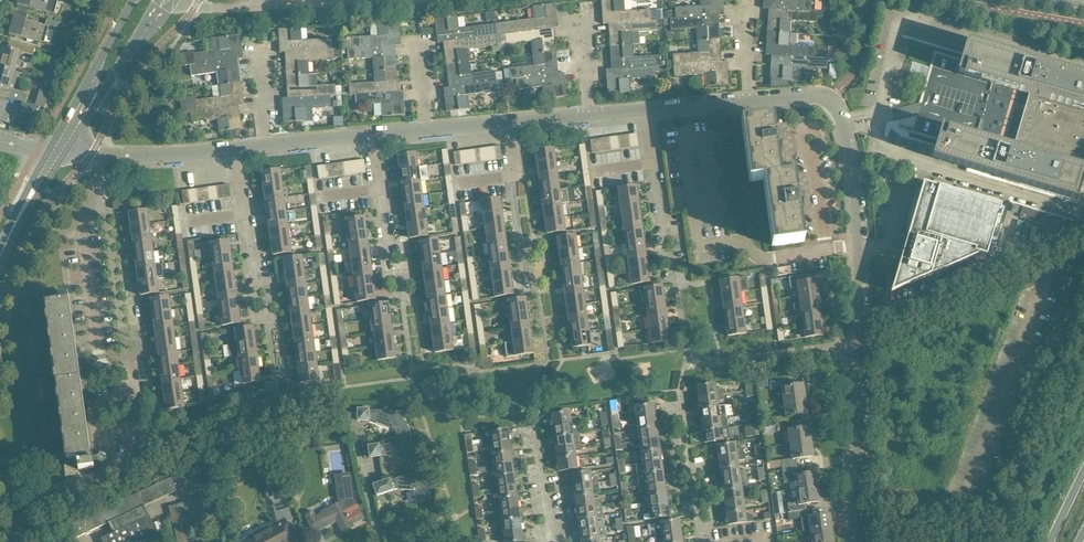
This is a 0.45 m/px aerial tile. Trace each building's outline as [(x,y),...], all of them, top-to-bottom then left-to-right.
[(18,4),(55,15),(55,14),(53,13),(57,0),(19,0),(18,4)] [(625,0),(607,0),(601,0),(601,1),(602,1),(602,6),(605,6),(605,14),(605,16),(603,16),(603,24),(609,24),(656,20),(655,11),(651,11),(651,10),(625,11),(625,0)] [(721,5),(720,0),(700,0),(700,6),(675,8),(675,9),(671,10),(672,19),(672,20),(719,16),(724,16),(723,8),(721,8),(721,5)] [(763,8),(769,8),(812,11),(813,0),(808,0),(764,0),(764,1),(763,8)] [(555,20),(554,17),(553,10),(556,10),(555,4),(556,4),(532,6),(534,19),(497,24),(498,35),(505,34),(553,28),(558,27),(557,19),(555,20)] [(818,11),(812,11),(769,8),(769,16),(771,16),(771,19),(771,26),(768,25),(768,32),(791,33),(791,21),(817,23),(818,11)] [(12,24),(10,34),(44,44),(48,29),(57,32),(60,23),(47,19),(45,26),(27,21),(28,14),(14,10),(10,23),(12,24)] [(498,35),(497,24),(485,26),(459,29),(458,16),(435,19),(435,20),(435,19),(436,25),(438,25),(439,32),(440,34),(437,35),(438,43),(444,42),(497,35),(498,35)] [(717,33),(717,27),(717,24),(719,23),(719,16),(672,20),(672,19),(670,19),(670,20),(670,30),(696,29),(696,41),(720,39),(720,33),(717,33)] [(658,31),(657,20),(656,20),(609,24),(609,32),(612,31),(613,41),(610,41),(611,47),(634,45),(634,44),(639,44),(639,32),(658,31)] [(398,38),(398,36),(398,28),(400,28),(400,22),(377,23),(378,36),(352,37),(352,40),(346,40),(346,48),(347,48),(347,49),(396,46),(401,46),(401,38),(398,38)] [(302,40),(302,27),(278,29),(279,29),(279,35),(282,35),(282,42),(282,44),(280,44),(280,52),(285,52),(332,50),(332,49),(331,40),(328,40),(328,38),(302,40)] [(552,45),(552,38),(551,35),(554,35),(553,28),(505,34),(506,45),(531,42),(533,54),(556,51),(555,45),(552,45)] [(790,45),(791,34),(791,33),(768,32),(767,38),(770,38),(769,47),(767,47),(766,55),(772,55),(815,58),(815,47),(790,45)] [(219,50),(183,55),(185,66),(190,66),(238,59),(243,58),(242,50),(240,51),(239,48),(238,41),(241,41),(240,35),(241,35),(241,34),(217,37),(219,50)] [(499,50),(497,35),(444,42),(445,49),(448,49),(449,59),(446,59),(447,65),(469,62),(476,61),(474,52),(468,52),(468,50),(491,47),(492,51),(499,50)] [(721,45),(720,39),(696,41),(697,53),(672,55),(673,60),(665,61),(666,66),(673,65),(722,62),(722,55),(719,55),(718,45),(721,45)] [(0,61),(0,67),(14,70),(17,57),(18,58),(22,55),(32,58),(33,55),(35,56),(37,49),(35,48),(11,41),(9,48),(4,47),(0,61)] [(1083,179),(1083,76),(967,41),(957,74),(959,74),(959,73),(964,75),(1028,94),(1025,106),(1024,106),(1023,106),(1022,107),(1022,108),(1022,109),(1022,110),(1023,110),(1024,110),(1013,147),(948,128),(943,127),(943,126),(942,126),(932,158),(1077,202),(1083,179)] [(635,57),(634,45),(611,47),(611,53),(614,53),(614,62),(611,62),(612,70),(655,67),(661,67),(660,55),(635,57)] [(394,64),(394,57),(394,54),(396,54),(396,46),(347,49),(348,59),(373,58),(374,71),(397,69),(397,63),(394,64)] [(341,54),(340,49),(332,49),(332,50),(285,52),(286,60),(288,59),(289,62),(289,69),(286,69),(287,75),(309,74),(309,61),(334,60),(334,54),(341,54)] [(534,66),(505,70),(506,80),(510,80),(559,73),(558,66),(555,67),(555,63),(554,57),(557,57),(556,51),(533,54),(534,66)] [(936,52),(912,132),(1017,163),(1039,83),(936,52)] [(828,70),(829,59),(815,58),(772,55),(771,63),(774,63),(773,73),(771,72),(770,79),(793,80),(794,68),(828,70)] [(238,76),(237,72),(236,67),(239,66),(238,59),(190,66),(191,76),(217,72),(218,85),(241,82),(240,76),(238,76)] [(727,61),(722,62),(673,65),(673,66),(670,66),(671,75),(674,74),(674,76),(679,76),(705,74),(706,87),(729,85),(729,84),(729,79),(727,61)] [(471,74),(469,62),(447,65),(448,71),(450,70),(452,80),(449,80),(450,88),(498,81),(496,71),(471,74)] [(14,70),(0,67),(0,96),(23,102),(25,103),(27,97),(25,94),(22,93),(21,91),(14,89),(18,72),(13,71),(14,70)] [(656,78),(655,67),(612,70),(607,70),(607,78),(610,78),(610,88),(608,88),(608,93),(608,94),(631,92),(630,80),(656,78)] [(396,85),(395,82),(395,75),(398,75),(397,69),(374,71),(375,82),(349,84),(350,95),(355,95),(399,92),(398,85),(396,85)] [(564,73),(559,73),(510,80),(509,81),(509,86),(517,85),(517,90),(543,87),(544,99),(567,96),(566,90),(564,91),(563,84),(562,81),(565,81),(564,73)] [(310,86),(309,74),(287,75),(287,81),(289,81),(290,90),(287,90),(288,98),(331,95),(331,96),(336,96),(336,92),(341,92),(341,86),(336,86),(336,84),(310,86)] [(498,81),(450,88),(445,88),(446,96),(448,96),(448,98),(449,105),(447,106),(447,111),(447,112),(470,109),(468,96),(504,92),(502,80),(498,81)] [(242,87),(241,82),(218,85),(220,96),(196,100),(196,96),(180,99),(182,113),(191,112),(239,105),(244,105),(243,97),(240,97),(239,88),(242,87)] [(399,92),(355,95),(356,105),(374,104),(375,115),(382,115),(382,116),(405,115),(405,114),(405,110),(402,110),(402,102),(402,100),(405,100),(404,92),(399,92)] [(332,107),(331,96),(331,95),(288,98),(283,98),(283,106),(286,106),(286,116),(284,116),(284,121),(283,121),(283,122),(312,120),(312,108),(332,107)] [(12,124),(14,116),(4,113),(7,104),(0,102),(0,120),(12,124)] [(37,106),(25,103),(23,102),(20,111),(35,115),(37,106)] [(240,113),(239,105),(191,112),(192,122),(218,119),(219,132),(242,129),(242,128),(241,122),(238,123),(238,119),(237,113),(240,113)] [(752,182),(765,180),(779,178),(776,151),(782,150),(783,150),(783,141),(782,140),(781,138),(780,137),(779,135),(778,133),(773,134),(771,118),(744,122),(752,182)] [(639,147),(637,133),(630,134),(632,147),(639,147)] [(632,147),(630,134),(624,135),(626,148),(632,147)] [(626,148),(624,135),(617,136),(619,149),(626,148)] [(619,149),(617,136),(610,137),(612,150),(619,149)] [(612,150),(610,137),(604,138),(606,151),(612,150)] [(606,151),(604,138),(597,139),(599,152),(606,151)] [(599,152),(597,139),(590,140),(592,153),(599,152)] [(503,159),(501,146),(494,147),(495,160),(503,159)] [(489,161),(487,147),(480,148),(482,161),(489,161)] [(495,160),(494,147),(487,147),(489,161),(495,160)] [(482,161),(480,148),(474,149),(475,162),(482,161)] [(556,162),(554,148),(536,151),(538,165),(556,162)] [(475,162),(474,149),(467,150),(469,163),(475,162)] [(469,163),(467,150),(460,151),(462,164),(469,163)] [(462,164),(460,151),(453,152),(455,165),(462,164)] [(418,167),(417,153),(398,155),(400,170),(418,167)] [(879,158),(877,165),(901,172),(903,165),(879,158)] [(366,172),(364,159),(357,160),(359,173),(366,172)] [(359,173),(357,160),(351,161),(353,174),(359,173)] [(353,174),(351,161),(344,162),(346,175),(353,174)] [(346,175),(344,162),(338,163),(339,176),(346,175)] [(558,176),(556,162),(538,165),(539,179),(558,176)] [(339,176),(338,163),(331,164),(333,177),(339,176)] [(333,177),(331,164),(324,165),(326,178),(333,177)] [(326,178),(324,165),(317,166),(319,179),(326,178)] [(427,166),(418,167),(400,170),(402,183),(420,181),(429,180),(427,166)] [(282,183),(280,170),(280,169),(262,172),(264,186),(282,183)] [(560,190),(558,176),(539,179),(541,192),(560,190)] [(793,176),(779,178),(765,180),(775,246),(802,243),(797,209),(804,208),(805,199),(804,199),(804,198),(803,196),(802,195),(801,193),(800,191),(795,192),(793,176)] [(422,195),(420,181),(402,183),(404,197),(422,195)] [(284,197),(282,183),(264,186),(266,200),(284,197)] [(987,256),(1002,206),(924,183),(891,293),(970,259),(978,255),(978,253),(987,256)] [(231,197),(229,184),(222,185),(224,198),(231,197)] [(224,198),(222,185),(215,186),(217,199),(224,198)] [(217,199),(215,186),(209,187),(211,200),(217,199)] [(639,200),(637,186),(618,188),(620,202),(639,200)] [(211,200),(209,187),(202,188),(204,201),(211,200)] [(204,201),(202,188),(196,189),(197,202),(204,201)] [(197,202),(196,189),(189,190),(191,203),(197,202)] [(560,190),(541,192),(543,206),(562,203),(569,202),(567,189),(560,190)] [(191,203),(189,190),(182,190),(184,204),(191,203)] [(424,208),(422,195),(404,197),(406,211),(424,208)] [(286,211),(284,197),(266,200),(268,213),(286,211)] [(502,212),(500,197),(482,200),(484,214),(502,212)] [(640,214),(639,200),(620,202),(622,216),(640,214)] [(543,206),(541,207),(541,209),(542,209),(542,212),(544,211),(545,220),(564,217),(562,203),(543,206)] [(1055,221),(1057,216),(1024,206),(1020,218),(1039,223),(1041,217),(1055,221)] [(426,222),(424,208),(406,211),(408,225),(426,222)] [(149,224),(147,210),(129,212),(131,227),(149,224)] [(288,225),(286,211),(268,213),(269,227),(288,225)] [(504,225),(502,212),(484,214),(486,228),(504,225)] [(642,227),(640,214),(622,216),(624,230),(642,227)] [(366,230),(365,216),(346,219),(348,233),(366,230)] [(564,217),(545,220),(547,234),(566,231),(573,230),(571,216),(564,217)] [(428,236),(426,222),(408,225),(410,239),(428,236)] [(151,238),(149,224),(131,227),(133,240),(151,238)] [(290,238),(288,225),(269,227),(271,241),(290,238)] [(506,239),(504,225),(486,228),(488,242),(506,239)] [(644,241),(642,227),(624,230),(626,244),(644,241)] [(368,244),(366,230),(348,233),(350,247),(368,244)] [(558,237),(560,251),(578,249),(576,235),(558,237)] [(153,252),(151,238),(133,240),(135,254),(153,252)] [(292,253),(290,238),(271,241),(273,255),(292,253)] [(420,242),(422,256),(440,253),(438,239),(420,242)] [(508,253),(506,239),(488,242),(489,256),(508,253)] [(231,254),(229,240),(211,243),(213,257),(231,254)] [(646,255),(644,241),(626,244),(628,258),(646,255)] [(370,258),(368,244),(350,247),(352,260),(370,258)] [(580,263),(578,249),(560,251),(561,265),(580,263)] [(155,266),(153,252),(135,254),(137,268),(155,266)] [(442,267),(440,253),(422,256),(424,270),(442,267)] [(510,267),(508,253),(489,256),(491,269),(510,267)] [(233,268),(231,254),(213,257),(215,271),(233,268)] [(648,269),(646,255),(628,258),(630,271),(648,269)] [(283,258),(286,273),(304,270),(302,256),(283,258)] [(372,272),(370,258),(352,260),(354,274),(372,272)] [(781,259),(781,267),(792,266),(792,259),(781,259)] [(581,276),(580,263),(561,265),(563,279),(581,276)] [(157,279),(155,266),(137,268),(139,282),(157,279)] [(778,276),(791,274),(790,266),(777,268),(778,276)] [(444,281),(442,267),(424,270),(426,283),(444,281)] [(512,281),(510,267),(491,269),(493,283),(512,281)] [(235,282),(233,268),(215,271),(217,285),(235,282)] [(650,283),(648,269),(630,271),(632,285),(650,283)] [(306,284),(304,270),(286,273),(287,286),(306,284)] [(374,285),(372,272),(354,274),(356,288),(374,285)] [(818,293),(816,280),(809,281),(809,275),(789,277),(791,289),(798,288),(799,296),(818,293)] [(583,290),(581,276),(563,279),(565,293),(583,290)] [(720,280),(722,295),(741,292),(739,278),(720,280)] [(159,293),(157,279),(139,282),(141,296),(159,293)] [(446,295),(444,281),(426,283),(428,297),(446,295)] [(514,295),(512,281),(493,283),(495,298),(514,295)] [(237,296),(235,282),(217,285),(219,298),(237,296)] [(308,298),(306,284),(287,286),(289,300),(308,298)] [(376,300),(374,285),(356,288),(358,302),(376,300)] [(665,299),(663,286),(644,288),(646,302),(665,299)] [(585,304),(583,290),(565,293),(567,306),(585,304)] [(611,293),(613,307),(619,306),(617,292),(611,293)] [(743,306),(741,292),(722,295),(724,308),(743,306)] [(185,294),(187,308),(193,307),(191,293),(185,294)] [(820,307),(818,293),(799,296),(801,310),(820,307)] [(69,295),(66,295),(59,296),(59,300),(45,302),(45,303),(46,303),(67,459),(63,460),(66,476),(80,474),(80,470),(95,468),(94,461),(98,460),(103,462),(107,459),(106,454),(102,452),(97,455),(93,455),(88,456),(67,300),(68,298),(68,296),(69,296),(69,295)] [(448,308),(446,295),(428,297),(430,311),(448,308)] [(169,296),(151,299),(153,313),(171,310),(169,296)] [(239,309),(237,296),(219,298),(221,312),(239,309)] [(310,311),(308,298),(289,300),(291,314),(310,311)] [(528,312),(526,298),(508,300),(510,314),(528,312)] [(667,313),(665,299),(646,302),(648,316),(667,313)] [(391,316),(389,303),(370,305),(372,319),(391,316)] [(587,318),(585,304),(567,306),(569,320),(587,318)] [(745,320),(743,306),(724,308),(726,322),(745,320)] [(822,321),(820,307),(801,310),(803,323),(822,321)] [(450,322),(448,308),(430,311),(432,325),(450,322)] [(241,323),(239,309),(221,312),(223,326),(241,323)] [(173,324),(171,310),(153,313),(155,327),(173,324)] [(312,325),(310,311),(291,314),(293,328),(312,325)] [(530,326),(528,312),(510,314),(512,328),(530,326)] [(669,327),(667,313),(648,316),(650,330),(669,327)] [(392,330),(391,316),(372,319),(374,333),(392,330)] [(589,332),(587,318),(569,320),(571,334),(589,332)] [(747,334),(745,320),(726,322),(728,336),(747,334)] [(824,335),(822,321),(803,323),(805,338),(824,335)] [(452,336),(450,322),(432,325),(433,338),(452,336)] [(344,323),(338,324),(340,337),(346,336),(346,332),(349,332),(347,323),(344,323)] [(175,338),(173,324),(155,327),(157,341),(175,338)] [(314,339),(312,325),(293,328),(295,341),(314,339)] [(255,340),(253,326),(235,329),(237,343),(255,340)] [(532,339),(530,326),(512,328),(514,342),(532,339)] [(671,341),(669,327),(650,330),(652,344),(671,341)] [(394,344),(392,330),(374,333),(376,346),(394,344)] [(484,335),(484,332),(478,332),(480,346),(486,346),(486,345),(491,344),(490,334),(484,335)] [(591,346),(589,332),(571,334),(573,348),(591,346)] [(454,350),(452,336),(433,338),(435,353),(454,350)] [(177,352),(175,338),(157,341),(159,354),(177,352)] [(316,353),(314,339),(295,341),(297,355),(316,353)] [(534,354),(532,339),(514,342),(505,343),(507,357),(534,354)] [(239,357),(257,354),(255,340),(237,343),(239,357)] [(396,358),(394,344),(376,346),(378,361),(396,358)] [(179,365),(177,352),(159,354),(161,368),(179,365)] [(318,366),(316,353),(297,355),(299,369),(318,366)] [(259,368),(257,354),(239,357),(241,370),(259,368)] [(181,379),(179,365),(161,368),(162,382),(181,379)] [(320,380),(318,366),(299,369),(301,383),(320,380)] [(261,382),(259,368),(241,370),(243,385),(261,382)] [(183,393),(181,379),(162,382),(164,396),(183,393)] [(805,399),(803,384),(786,387),(785,380),(770,382),(771,389),(782,388),(784,402),(805,399)] [(716,389),(715,383),(694,386),(694,392),(697,392),(698,398),(724,394),(723,388),(716,389)] [(207,404),(205,390),(199,391),(201,405),(207,404)] [(185,407),(183,393),(164,396),(166,410),(185,407)] [(725,400),(724,394),(698,398),(699,404),(696,404),(697,409),(718,406),(718,401),(725,400)] [(807,414),(805,399),(784,402),(786,416),(775,418),(776,425),(791,423),(790,416),(807,414)] [(629,413),(630,419),(655,416),(654,410),(657,409),(656,404),(635,407),(636,412),(629,413)] [(719,412),(718,406),(697,409),(698,415),(700,414),(701,420),(727,417),(726,411),(719,412)] [(402,409),(391,413),(390,411),(370,410),(370,408),(357,408),(357,421),(370,421),(370,420),(396,431),(400,442),(412,439),(402,409)] [(553,426),(578,423),(577,417),(570,418),(570,412),(548,415),(549,421),(552,420),(553,426)] [(656,422),(655,416),(630,419),(631,425),(637,424),(638,430),(660,427),(659,421),(656,422)] [(729,428),(727,417),(701,420),(702,426),(699,427),(700,432),(729,428)] [(579,429),(578,423),(553,426),(554,432),(551,433),(551,438),(573,435),(580,434),(579,429)] [(759,435),(757,423),(750,424),(751,430),(749,431),(750,437),(759,435)] [(792,429),(791,423),(776,425),(777,433),(788,431),(790,445),(811,442),(809,427),(792,429)] [(660,432),(660,427),(638,430),(639,435),(632,436),(633,442),(659,438),(658,432),(660,432)] [(730,440),(729,428),(700,432),(701,437),(704,436),(705,443),(730,440)] [(511,434),(510,429),(489,432),(490,437),(483,438),(484,444),(509,441),(508,435),(511,434)] [(472,446),(471,434),(464,435),(466,447),(472,446)] [(574,440),(573,435),(551,438),(552,443),(555,443),(556,449),(581,445),(580,439),(574,440)] [(660,444),(659,438),(633,442),(634,448),(641,447),(641,452),(663,449),(662,444),(660,444)] [(422,468),(412,439),(400,442),(380,446),(380,444),(368,446),(370,458),(382,456),(382,455),(406,461),(410,472),(422,468)] [(510,447),(509,441),(484,444),(484,450),(491,449),(492,455),(513,452),(513,446),(510,447)] [(813,457),(811,442),(790,445),(792,460),(781,461),(782,469),(798,467),(796,459),(813,457)] [(736,449),(735,443),(714,446),(715,452),(718,451),(719,457),(744,454),(743,448),(736,449)] [(582,451),(581,445),(556,449),(557,455),(554,455),(555,460),(576,457),(575,452),(582,451)] [(663,454),(663,449),(641,452),(642,457),(635,458),(636,464),(662,461),(661,455),(663,454)] [(514,457),(513,452),(492,455),(493,460),(486,461),(487,467),(512,463),(511,457),(514,457)] [(745,460),(744,454),(719,457),(719,463),(717,464),(717,469),(739,466),(738,461),(745,460)] [(577,462),(576,457),(555,460),(555,465),(558,465),(559,471),(584,468),(584,462),(577,462)] [(68,525),(68,526),(72,539),(96,528),(101,539),(103,541),(162,541),(149,516),(144,505),(212,474),(208,461),(207,460),(137,493),(68,525)] [(662,467),(662,461),(636,464),(638,475),(666,471),(665,466),(662,467)] [(513,469),(512,463),(487,467),(488,473),(494,472),(495,477),(517,474),(516,469),(513,469)] [(739,471),(739,466),(717,469),(718,474),(721,474),(722,480),(747,476),(746,470),(739,471)] [(799,475),(798,467),(782,469),(784,484),(795,482),(796,490),(817,488),(815,473),(799,475)] [(391,478),(373,484),(377,496),(395,490),(394,490),(412,491),(416,503),(419,502),(431,498),(422,468),(410,472),(410,474),(391,480),(391,478)] [(591,477),(590,471),(569,474),(570,480),(572,480),(573,486),(599,483),(598,476),(591,477)] [(667,477),(666,471),(638,475),(639,486),(665,483),(664,477),(667,477)] [(305,515),(314,533),(337,521),(343,532),(354,526),(352,524),(363,518),(353,498),(349,473),(335,475),(338,500),(343,500),(320,511),(321,513),(315,516),(312,511),(305,515)] [(517,479),(517,474),(495,477),(496,482),(489,483),(490,489),(515,485),(515,480),(517,479)] [(748,482),(747,476),(722,480),(722,486),(720,486),(721,491),(742,488),(741,483),(748,482)] [(240,541),(297,541),(298,541),(287,522),(293,519),(282,480),(268,483),(266,493),(266,496),(273,502),(273,505),(277,521),(239,541),(240,541)] [(600,488),(599,483),(573,486),(574,492),(571,493),(572,498),(593,495),(593,489),(600,488)] [(666,489),(665,483),(639,486),(640,492),(647,491),(648,496),(669,494),(668,488),(666,489)] [(516,491),(515,485),(490,489),(491,495),(498,494),(498,499),(520,496),(519,491),(516,491)] [(743,493),(742,488),(721,491),(721,496),(724,496),(725,502),(750,498),(749,492),(743,493)] [(819,502),(817,488),(796,490),(797,498),(794,498),(795,503),(789,504),(790,513),(804,511),(803,505),(819,502)] [(670,499),(669,494),(648,496),(648,502),(641,503),(642,509),(668,505),(667,499),(670,499)] [(594,500),(593,495),(572,498),(573,503),(575,503),(576,508),(602,505),(601,499),(594,500)] [(520,502),(520,496),(498,499),(499,505),(492,506),(493,511),(519,508),(518,502),(520,502)] [(436,498),(429,500),(431,508),(439,505),(436,498)] [(751,504),(750,498),(725,502),(726,508),(723,508),(724,513),(745,510),(744,505),(751,504)] [(168,506),(175,532),(185,529),(185,532),(224,521),(220,505),(196,512),(195,506),(192,504),(179,507),(178,504),(168,506)] [(603,516),(602,505),(576,508),(577,514),(574,515),(575,520),(596,517),(603,516)] [(669,511),(668,505),(642,509),(643,515),(650,514),(651,520),(672,517),(671,511),(669,511)] [(774,514),(784,513),(783,506),(773,508),(774,514)] [(519,514),(519,508),(493,511),(494,517),(501,516),(501,522),(523,519),(522,513),(519,514)] [(746,516),(745,510),(724,513),(724,519),(727,518),(728,525),(753,521),(753,515),(746,516)] [(805,518),(804,511),(790,513),(788,513),(789,520),(805,518)] [(805,518),(801,519),(803,533),(811,532),(832,529),(830,514),(809,517),(804,518),(805,518)] [(597,522),(596,517),(575,520),(576,525),(578,525),(579,531),(605,527),(604,521),(597,522)] [(524,524),(523,519),(501,522),(502,527),(495,528),(496,534),(522,530),(521,524),(524,524)] [(683,525),(682,520),(654,524),(656,535),(681,532),(680,526),(683,525)] [(636,538),(634,526),(627,527),(629,539),(636,538)] [(605,527),(579,531),(580,537),(577,537),(578,541),(579,541),(599,539),(606,538),(605,527)] [(185,532),(185,529),(175,532),(178,541),(188,541),(185,532)] [(832,529),(811,532),(813,541),(834,541),(832,529)] [(522,530),(496,534),(497,540),(504,539),(504,541),(521,541),(526,541),(525,536),(523,536),(522,530)] [(681,532),(656,535),(657,541),(663,540),(664,541),(685,541),(685,537),(682,538),(681,532)]
